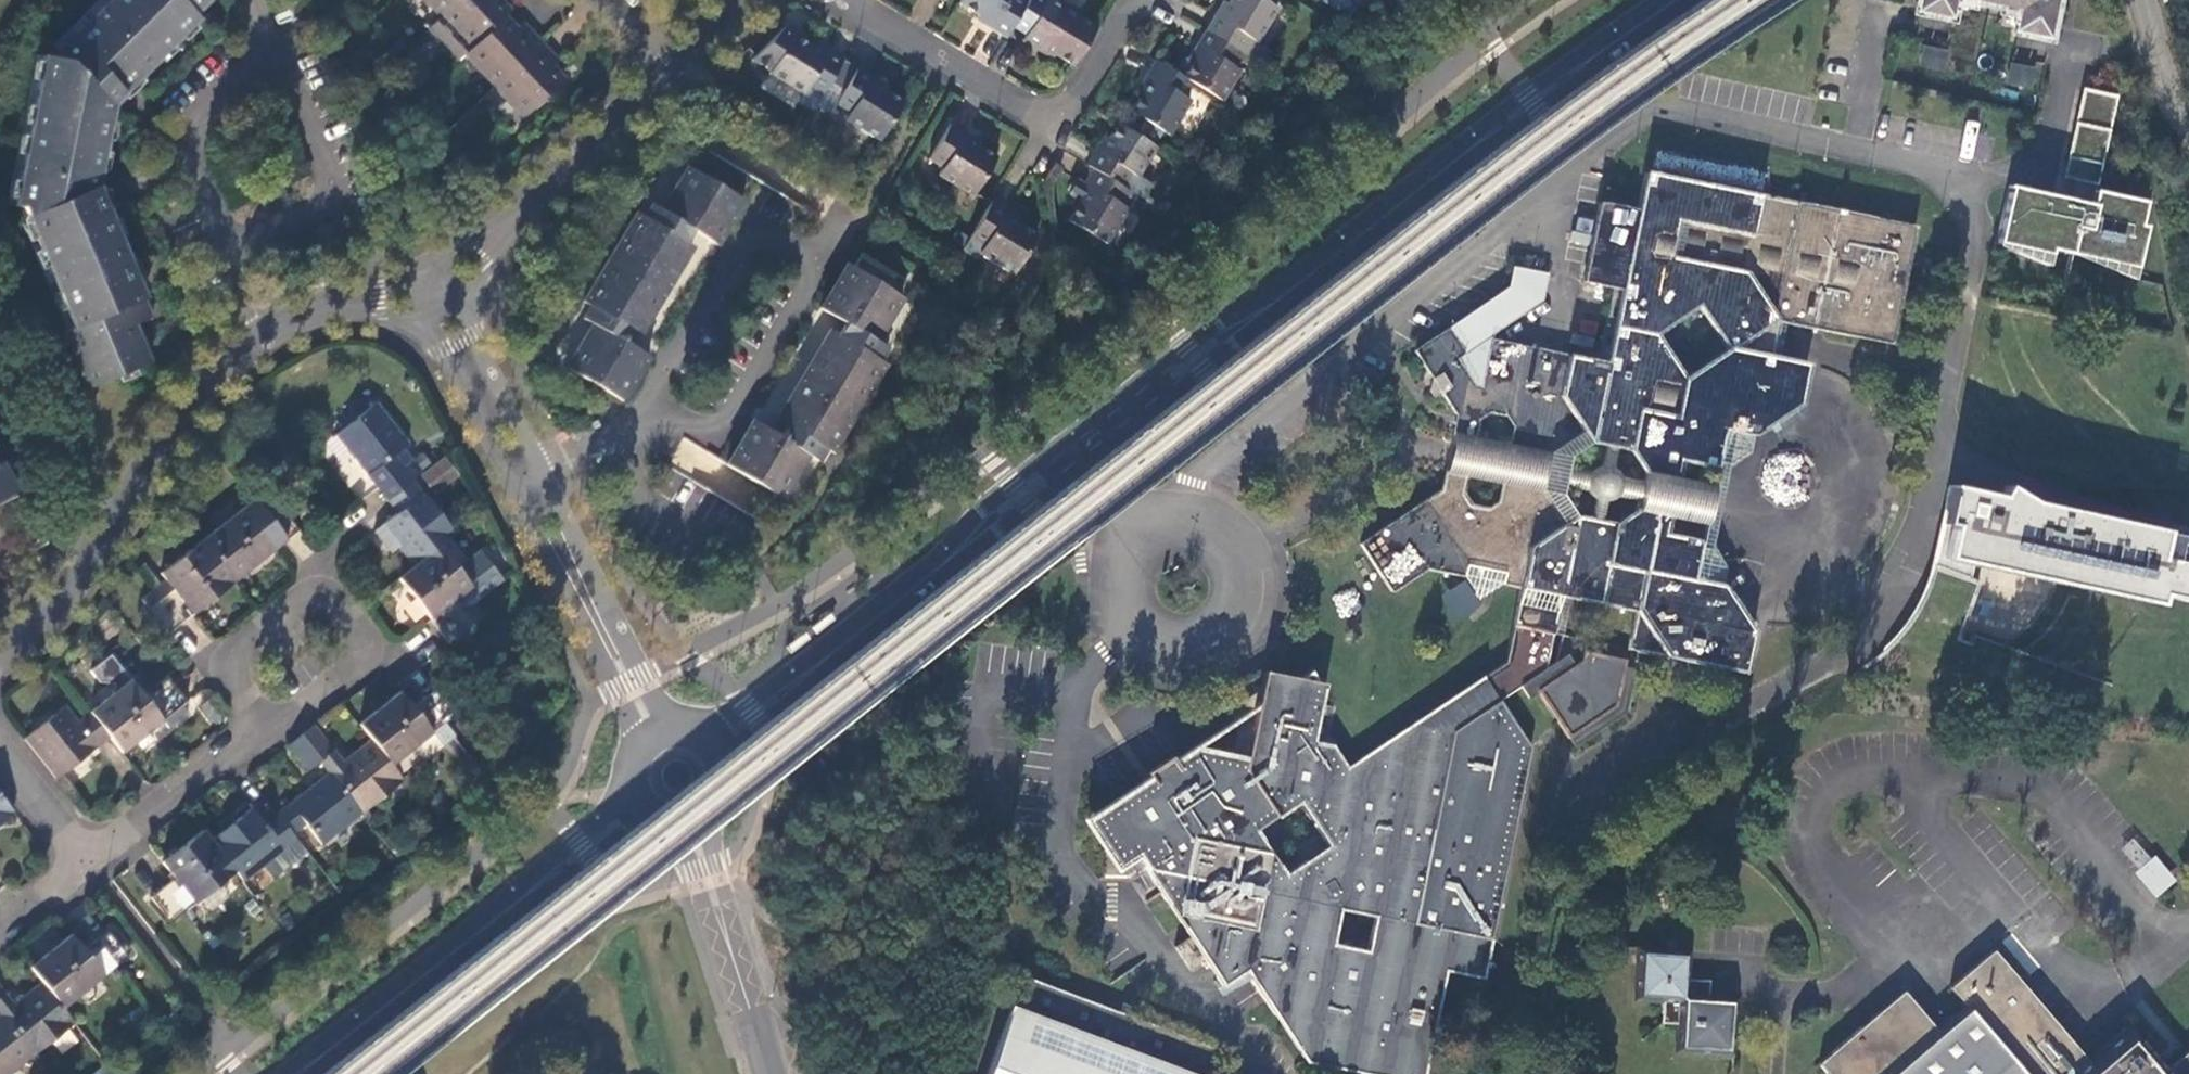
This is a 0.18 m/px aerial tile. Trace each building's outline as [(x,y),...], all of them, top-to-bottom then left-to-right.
[(113,104),(119,98),(135,82),(201,16),(197,12),(209,0),(110,0),(52,58),(70,60),(113,104)] [(512,10),(502,0),(459,0),(444,14),(430,28),(460,59),(468,52),(506,16),(512,10)] [(459,0),(431,0),(444,14),(459,0)] [(959,2),(981,15),(979,19),(1006,34),(1012,24),(1026,0),(960,0),(959,2)] [(1074,63),(1096,26),(1078,16),(1081,10),(1066,0),(1027,0),(1026,0),(1012,24),(1028,33),(1024,39),(1053,56),(1055,52),(1074,63)] [(1266,0),(1232,0),(1229,5),(1224,2),(1207,30),(1242,51),(1262,62),(1270,49),(1257,41),(1278,7),(1266,0)] [(1920,12),(1952,19),(1955,3),(1972,7),(1973,1),(2004,8),(2003,13),(2019,16),(2016,31),(2051,38),(2059,0),(1923,0),(1920,12)] [(1955,3),(1952,19),(1947,43),(1945,52),(2009,65),(2010,56),(2016,31),(2019,16),(2003,13),(2004,8),(1973,1),(1972,7),(1955,3)] [(1952,19),(1920,12),(1915,37),(1947,43),(1952,19)] [(497,83),(542,41),(529,28),(523,34),(506,16),(468,52),(497,83)] [(830,82),(844,59),(816,41),(812,46),(794,34),(796,29),(787,23),(754,56),(772,67),(770,72),(804,92),(799,100),(813,109),(817,102),(822,94),(830,82)] [(1192,82),(1221,99),(1240,69),(1234,65),(1242,51),(1207,30),(1192,56),(1195,58),(1184,77),(1192,82)] [(2046,63),(2051,38),(2016,31),(2010,56),(2046,63)] [(554,54),(542,41),(497,83),(527,115),(565,80),(547,61),(554,54)] [(1920,66),(1940,70),(1944,54),(1923,50),(1920,66)] [(70,60),(52,58),(44,57),(15,206),(24,208),(27,215),(74,327),(128,305),(145,298),(140,287),(133,269),(132,269),(110,219),(111,219),(108,211),(104,201),(97,185),(113,104),(70,60)] [(857,67),(844,59),(830,82),(843,90),(857,67)] [(1184,77),(1155,60),(1137,90),(1143,93),(1132,111),(1137,114),(1148,121),(1143,130),(1160,140),(1165,131),(1170,134),(1192,98),(1184,94),(1192,82),(1184,77)] [(845,116),(881,138),(903,100),(884,90),(887,85),(857,67),(843,90),(830,82),(822,94),(817,102),(833,110),(837,104),(848,111),(845,116)] [(2010,67),(2007,83),(2027,87),(2031,72),(2010,67)] [(1148,121),(1137,114),(1131,123),(1143,130),(1148,121)] [(1139,174),(1156,145),(1118,122),(1108,138),(1106,136),(1088,165),(1095,169),(1124,186),(1132,172),(1138,175),(1139,174)] [(939,174),(973,195),(996,157),(977,146),(980,141),(950,123),(929,158),(943,166),(939,174)] [(711,177),(687,162),(659,208),(650,203),(644,215),(634,209),(608,255),(667,290),(694,245),(685,240),(688,234),(691,229),(718,246),(747,199),(711,177)] [(1135,211),(1144,197),(1124,186),(1095,169),(1086,182),(1076,199),(1080,201),(1069,219),(1107,242),(1128,207),(1135,211)] [(1153,182),(1139,174),(1138,175),(1132,172),(1124,186),(1144,197),(1153,182)] [(1473,387),(1467,377),(1479,370),(1468,352),(1463,355),(1446,329),(1414,350),(1430,377),(1427,392),(1432,400),(1441,393),(1456,415),(1452,434),(1472,438),(1476,420),(1488,412),(1504,416),(1512,430),(1510,446),(1550,454),(1581,432),(1589,445),(1628,451),(1644,473),(1675,479),(1678,462),(1714,469),(1710,486),(1703,524),(1699,543),(1665,536),(1668,518),(1636,511),(1614,525),(1576,517),(1564,525),(1541,493),(1502,484),(1499,502),(1488,510),(1469,506),(1462,495),(1466,477),(1444,472),(1440,490),(1360,545),(1391,593),(1426,570),(1463,577),(1465,565),(1506,573),(1504,585),(1520,589),(1560,597),(1636,613),(1628,650),(1637,652),(1745,673),(1752,632),(1722,587),(1726,571),(1710,547),(1726,469),(1749,454),(1752,436),(1799,406),(1807,365),(1780,360),(1786,324),(1891,345),(1914,227),(1646,173),(1637,212),(1599,204),(1582,283),(1620,290),(1605,365),(1491,341),(1481,387),(1473,387)] [(1086,182),(1080,179),(1070,195),(1076,199),(1086,182)] [(2090,204),(2008,187),(1996,242),(2049,254),(2050,248),(2135,266),(2144,225),(2138,224),(2143,201),(2093,190),(2090,204)] [(1021,221),(991,202),(970,237),(969,238),(983,245),(979,252),(1014,273),(1036,235),(1019,225),(1021,221)] [(960,230),(954,240),(964,246),(969,238),(970,237),(960,230)] [(983,245),(969,238),(964,246),(963,248),(977,255),(979,252),(983,245)] [(592,324),(566,366),(621,400),(648,356),(624,342),(629,335),(632,328),(641,334),(667,290),(608,255),(580,300),(588,304),(580,317),(592,324)] [(846,264),(819,308),(843,321),(875,341),(902,297),(846,264)] [(1506,288),(1446,329),(1463,355),(1468,352),(1541,302),(1548,275),(1511,268),(1506,288)] [(128,305),(135,323),(152,316),(145,298),(128,305)] [(128,305),(74,327),(68,329),(64,331),(87,388),(150,362),(135,323),(128,305)] [(824,447),(831,452),(884,363),(877,358),(884,346),(875,341),(843,321),(835,334),(828,330),(776,418),(782,422),(774,434),(807,453),(817,459),(824,447)] [(377,401),(335,434),(378,488),(386,498),(412,477),(422,470),(414,460),(401,470),(391,457),(409,443),(377,401)] [(725,464),(781,497),(807,453),(774,434),(751,420),(725,464)] [(1472,438),(1452,434),(1450,443),(1444,472),(1466,477),(1502,484),(1541,493),(1550,454),(1510,446),(1472,438)] [(668,463),(752,512),(755,507),(739,498),(749,481),(723,466),(726,461),(684,436),(668,463)] [(17,488),(2,462),(0,463),(0,498),(17,488)] [(1585,481),(1587,493),(1595,502),(1607,504),(1618,499),(1623,488),(1622,477),(1614,468),(1602,465),(1591,470),(1585,481)] [(1644,473),(1636,511),(1668,518),(1703,524),(1710,486),(1675,479),(1644,473)] [(438,545),(455,531),(412,477),(386,498),(398,514),(381,526),(412,564),(438,545)] [(1936,557),(1973,565),(2157,604),(2159,595),(2188,601),(2188,595),(2188,566),(2157,559),(2163,531),(2031,503),(2006,489),(2001,497),(1951,486),(1936,557)] [(286,539),(258,505),(247,514),(241,508),(199,540),(232,581),(253,565),(275,547),(286,539)] [(232,581),(199,540),(158,571),(171,588),(159,597),(179,622),(183,619),(212,596),(232,581)] [(438,545),(412,564),(396,577),(410,594),(432,621),(438,629),(464,609),(454,598),(470,586),(438,545)] [(1915,613),(1896,642),(1964,666),(1974,637),(1962,633),(1980,584),(1970,580),(1973,565),(1936,557),(1932,574),(1915,613)] [(1465,565),(1463,577),(1478,600),(1504,585),(1506,573),(1465,565)] [(1557,613),(1560,597),(1520,589),(1517,604),(1557,613)] [(179,622),(159,597),(149,605),(168,630),(179,622)] [(485,616),(474,601),(464,609),(438,629),(450,644),(485,616)] [(1258,707),(1243,779),(1182,768),(1101,820),(1129,863),(1136,858),(1221,987),(1244,972),(1305,1063),(1362,1073),(1426,1073),(1446,972),(1483,979),(1531,746),(1499,700),(1546,669),(1552,635),(1513,627),(1505,663),(1346,768),(1331,746),(1313,743),(1324,686),(1264,674),(1258,707)] [(1535,690),(1566,737),(1614,706),(1625,649),(1582,641),(1578,661),(1535,690)] [(1614,706),(1566,737),(1573,747),(1624,713),(1637,652),(1628,650),(1625,649),(1614,706)] [(112,656),(91,672),(100,683),(114,683),(115,690),(130,679),(112,656)] [(152,707),(177,688),(167,675),(142,693),(152,707)] [(142,693),(130,679),(115,690),(88,711),(110,738),(121,752),(143,735),(164,719),(183,704),(187,701),(181,693),(177,688),(152,707),(142,693)] [(424,696),(444,721),(457,711),(436,686),(424,696)] [(444,721),(424,696),(420,699),(412,706),(399,691),(376,709),(358,722),(371,738),(391,763),(412,747),(432,731),(443,744),(454,734),(444,721)] [(110,738),(88,711),(77,719),(67,704),(24,737),(57,779),(81,761),(110,738)] [(188,712),(183,704),(164,719),(169,728),(188,712)] [(1118,870),(1129,863),(1101,820),(1182,768),(1243,779),(1258,707),(1173,763),(1170,758),(1147,773),(1150,778),(1085,821),(1118,870)] [(334,749),(314,723),(300,734),(321,760),(334,749)] [(443,744),(432,731),(412,747),(423,759),(443,744)] [(321,760),(300,734),(288,744),(308,769),(321,760)] [(329,771),(363,812),(404,780),(391,763),(371,738),(329,771)] [(321,845),(363,812),(329,771),(276,812),(297,839),(309,829),(321,845)] [(14,812),(0,794),(0,823),(14,812)] [(235,869),(244,881),(262,867),(271,877),(306,850),(297,839),(276,812),(264,821),(253,806),(211,839),(235,869)] [(163,887),(183,911),(235,869),(211,839),(204,829),(162,861),(175,877),(163,887)] [(2136,867),(2150,855),(2133,837),(2120,849),(2136,867)] [(2153,898),(2173,881),(2153,856),(2133,873),(2153,898)] [(170,921),(183,911),(163,887),(150,897),(170,921)] [(95,940),(115,964),(127,954),(107,929),(95,940)] [(62,1006),(115,964),(95,940),(84,949),(72,934),(30,966),(43,981),(62,1006)] [(1690,953),(1637,948),(1632,999),(1660,1002),(1658,1023),(1679,1025),(1677,1052),(1735,1057),(1739,1000),(1722,998),(1721,1003),(1709,1002),(1710,983),(1687,981),(1690,953)] [(2168,1068),(2132,1023),(2089,1060),(1994,949),(1950,986),(1968,1009),(1940,1032),(1905,989),(1819,1063),(1828,1073),(2188,1073),(2188,1050),(2168,1068)] [(1221,1053),(1025,981),(1021,979),(985,1073),(1213,1073),(1221,1053)] [(1,1014),(33,1055),(75,1022),(62,1006),(43,981),(1,1014)] [(33,1055),(1,1014),(0,1014),(0,1073),(8,1073),(33,1055)]
